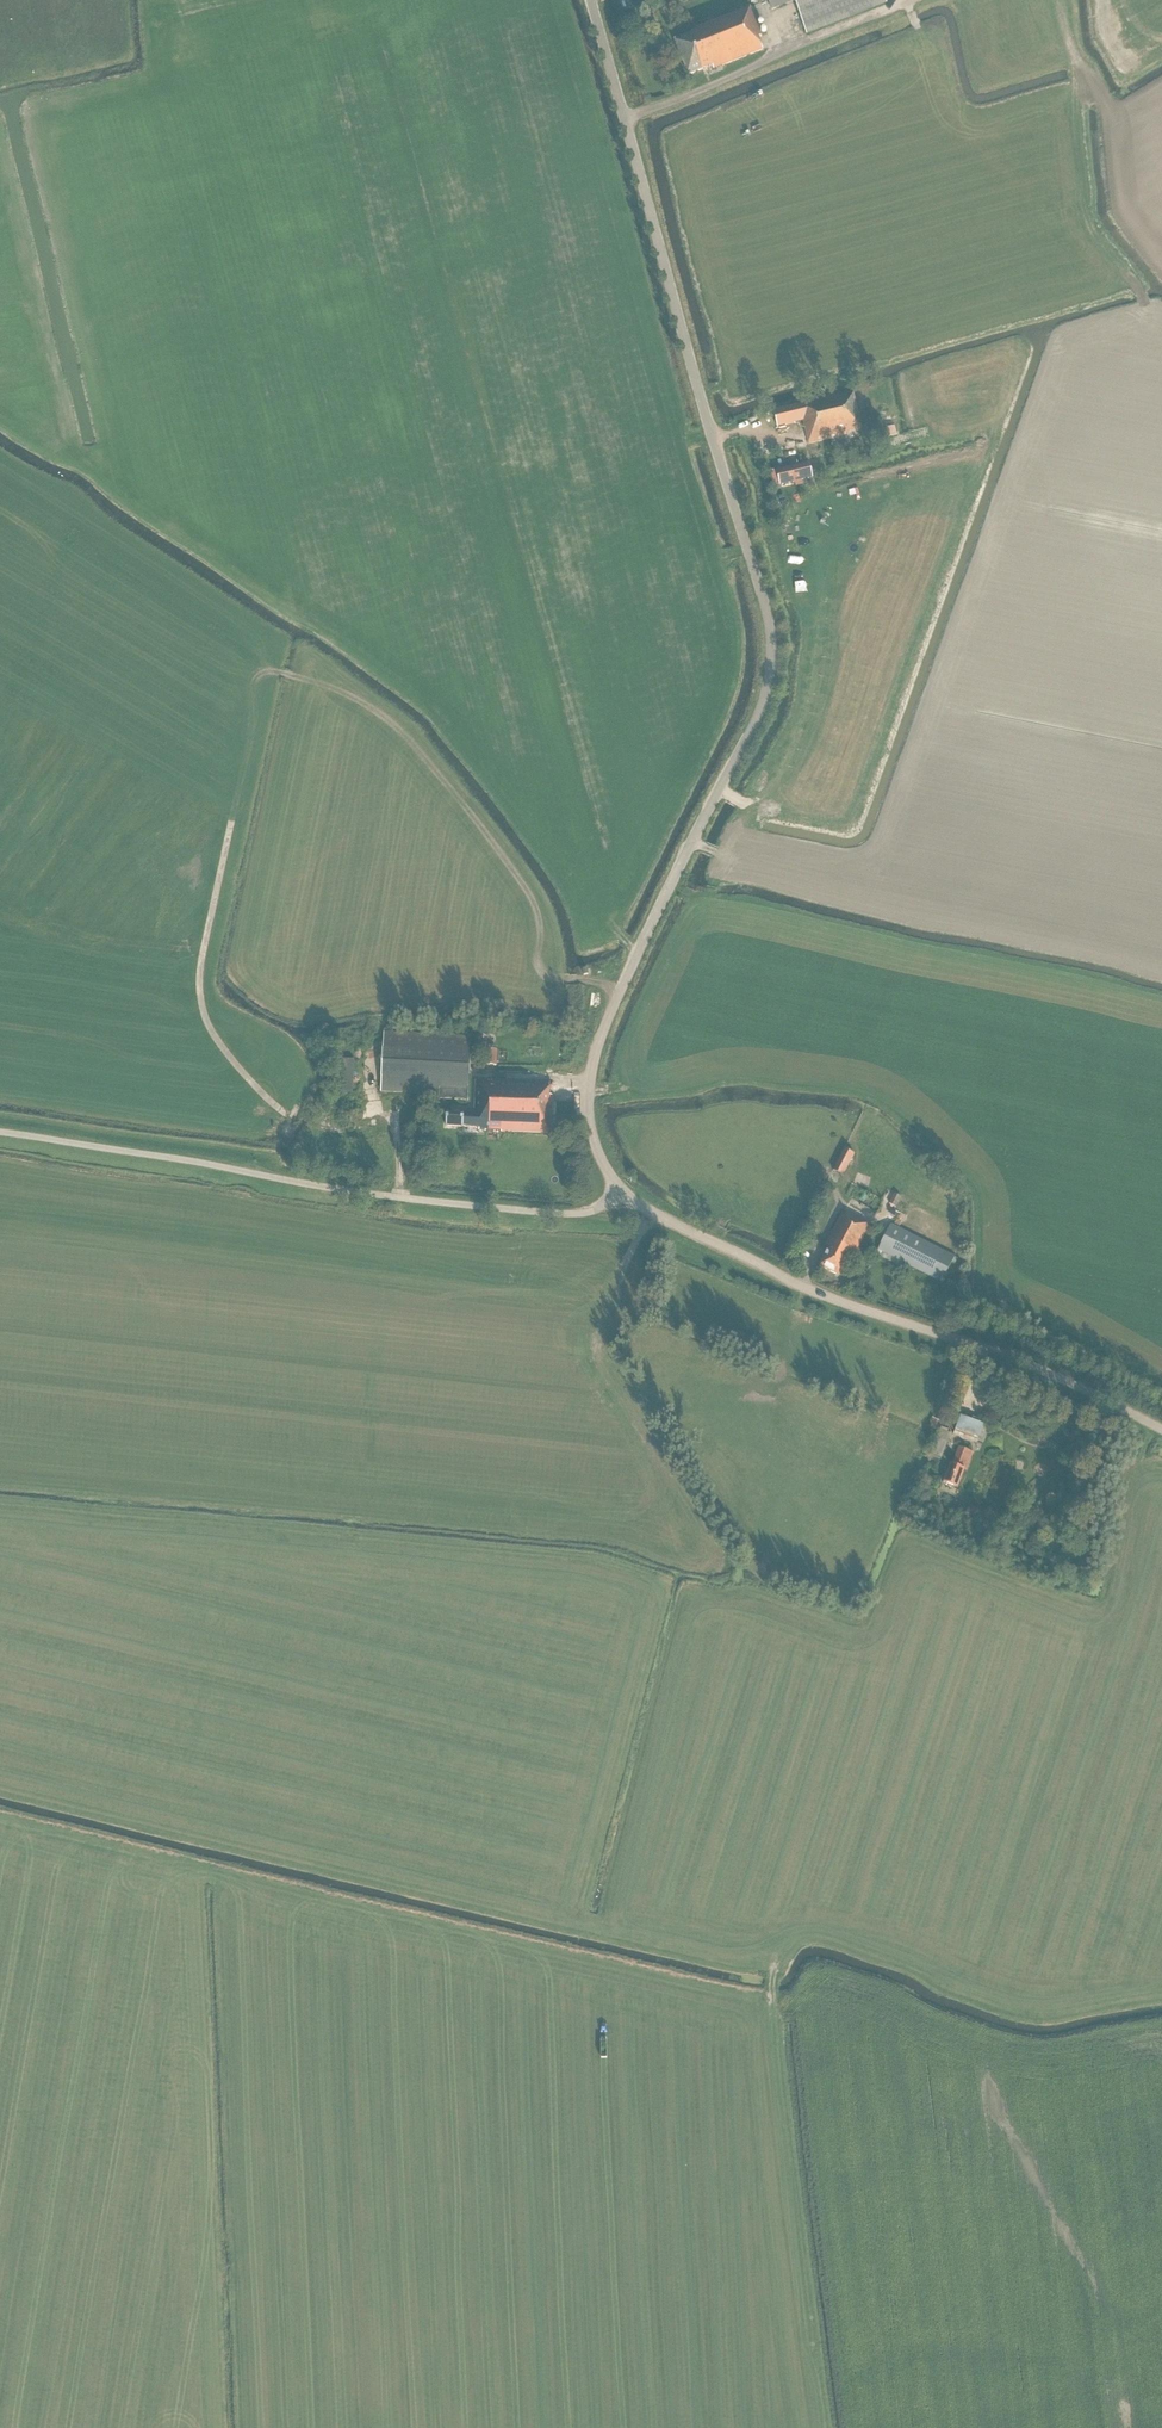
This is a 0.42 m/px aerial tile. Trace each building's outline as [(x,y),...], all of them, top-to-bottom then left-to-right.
[(885,2),(884,0),(768,0),(772,10),(794,2),(806,33),(885,2)] [(713,70),(763,50),(758,38),(762,37),(750,7),(691,31),(692,34),(674,41),(688,76),(712,66),(713,70)] [(801,404),(773,411),(775,418),(776,418),(778,427),(803,421),(809,444),(847,435),(846,431),(850,431),(850,432),(862,429),(852,392),(801,404)] [(894,426),(884,429),(886,438),(897,435),(894,426)] [(808,461),(778,468),(782,485),(812,478),(808,461)] [(552,1096),(549,1096),(550,1083),(476,1081),(476,1082),(469,1082),(471,1038),(384,1034),(380,1093),(439,1095),(439,1100),(475,1101),(474,1113),(447,1113),(446,1126),(479,1128),(479,1131),(550,1134),(552,1096)] [(497,1066),(497,1050),(486,1049),(485,1066),(497,1066)] [(354,1061),(341,1060),(339,1094),(352,1095),(354,1061)] [(843,1176),(854,1154),(844,1149),(833,1171),(843,1176)] [(889,1204),(895,1207),(901,1197),(894,1194),(889,1204)] [(855,1254),(868,1228),(865,1226),(866,1225),(843,1213),(826,1245),(829,1246),(819,1266),(839,1276),(851,1252),(855,1254)] [(941,1283),(954,1257),(890,1224),(877,1250),(941,1283)] [(998,1405),(993,1396),(988,1399),(993,1408),(998,1405)] [(983,1425),(960,1416),(953,1434),(976,1443),(977,1441),(981,1443),(988,1427),(983,1425)] [(937,1419),(932,1417),(928,1427),(940,1431),(933,1450),(938,1452),(943,1440),(947,1442),(950,1434),(947,1433),(948,1431),(941,1428),(944,1422),(937,1419)] [(966,1471),(973,1452),(959,1447),(952,1465),(950,1464),(943,1482),(957,1488),(964,1470),(966,1471)]
